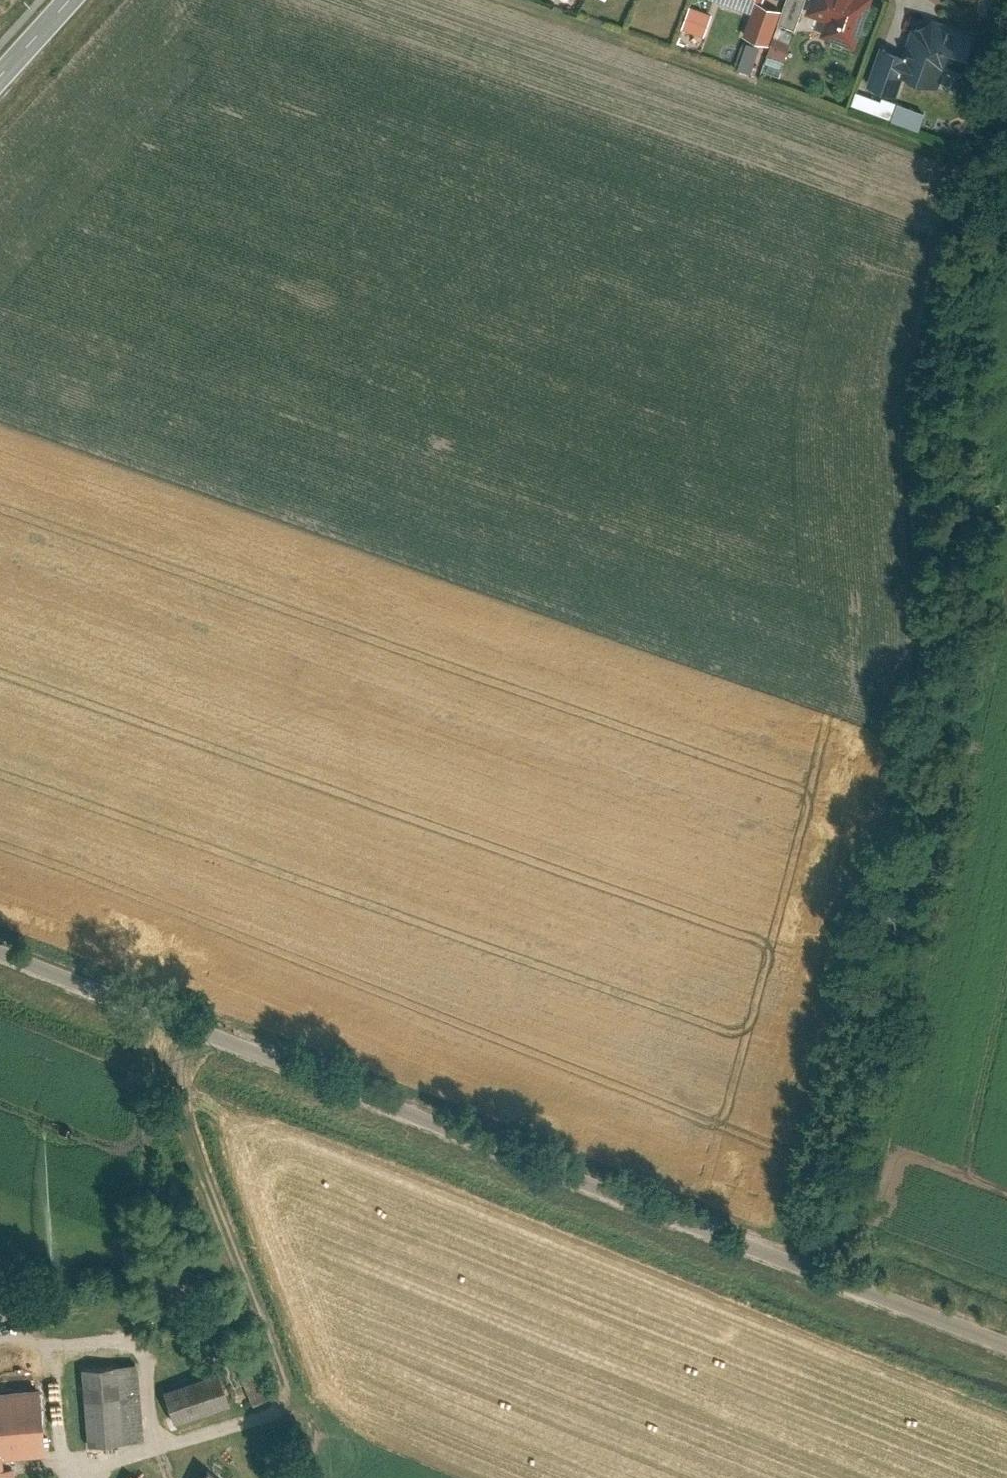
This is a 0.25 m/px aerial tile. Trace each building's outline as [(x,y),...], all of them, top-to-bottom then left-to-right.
[(779,0),(764,0),(752,38),(773,45),(787,3),(779,0)] [(809,10),(860,27),(869,0),(812,0),(809,10)] [(703,34),(710,10),(687,4),(680,27),(703,34)] [(906,54),(883,46),(871,84),(898,93),(906,71),(932,79),(937,63),(947,58),(964,64),(975,33),(939,20),(913,30),(906,54)] [(750,71),(758,45),(745,41),(737,67),(750,71)] [(887,114),(891,101),(854,88),(849,102),(887,114)] [(916,126),(923,109),(894,98),(888,116),(916,126)] [(89,1441),(143,1437),(138,1364),(83,1368),(89,1441)] [(257,1390),(258,1392),(265,1390),(257,1369),(238,1376),(244,1394),(257,1390)] [(165,1390),(174,1419),(230,1401),(220,1372),(165,1390)] [(44,1453),(40,1385),(0,1387),(0,1455),(5,1455),(44,1453)] [(17,1468),(6,1468),(5,1455),(0,1455),(0,1477),(18,1477),(17,1468)] [(203,1477),(225,1477),(212,1467),(203,1477)]
